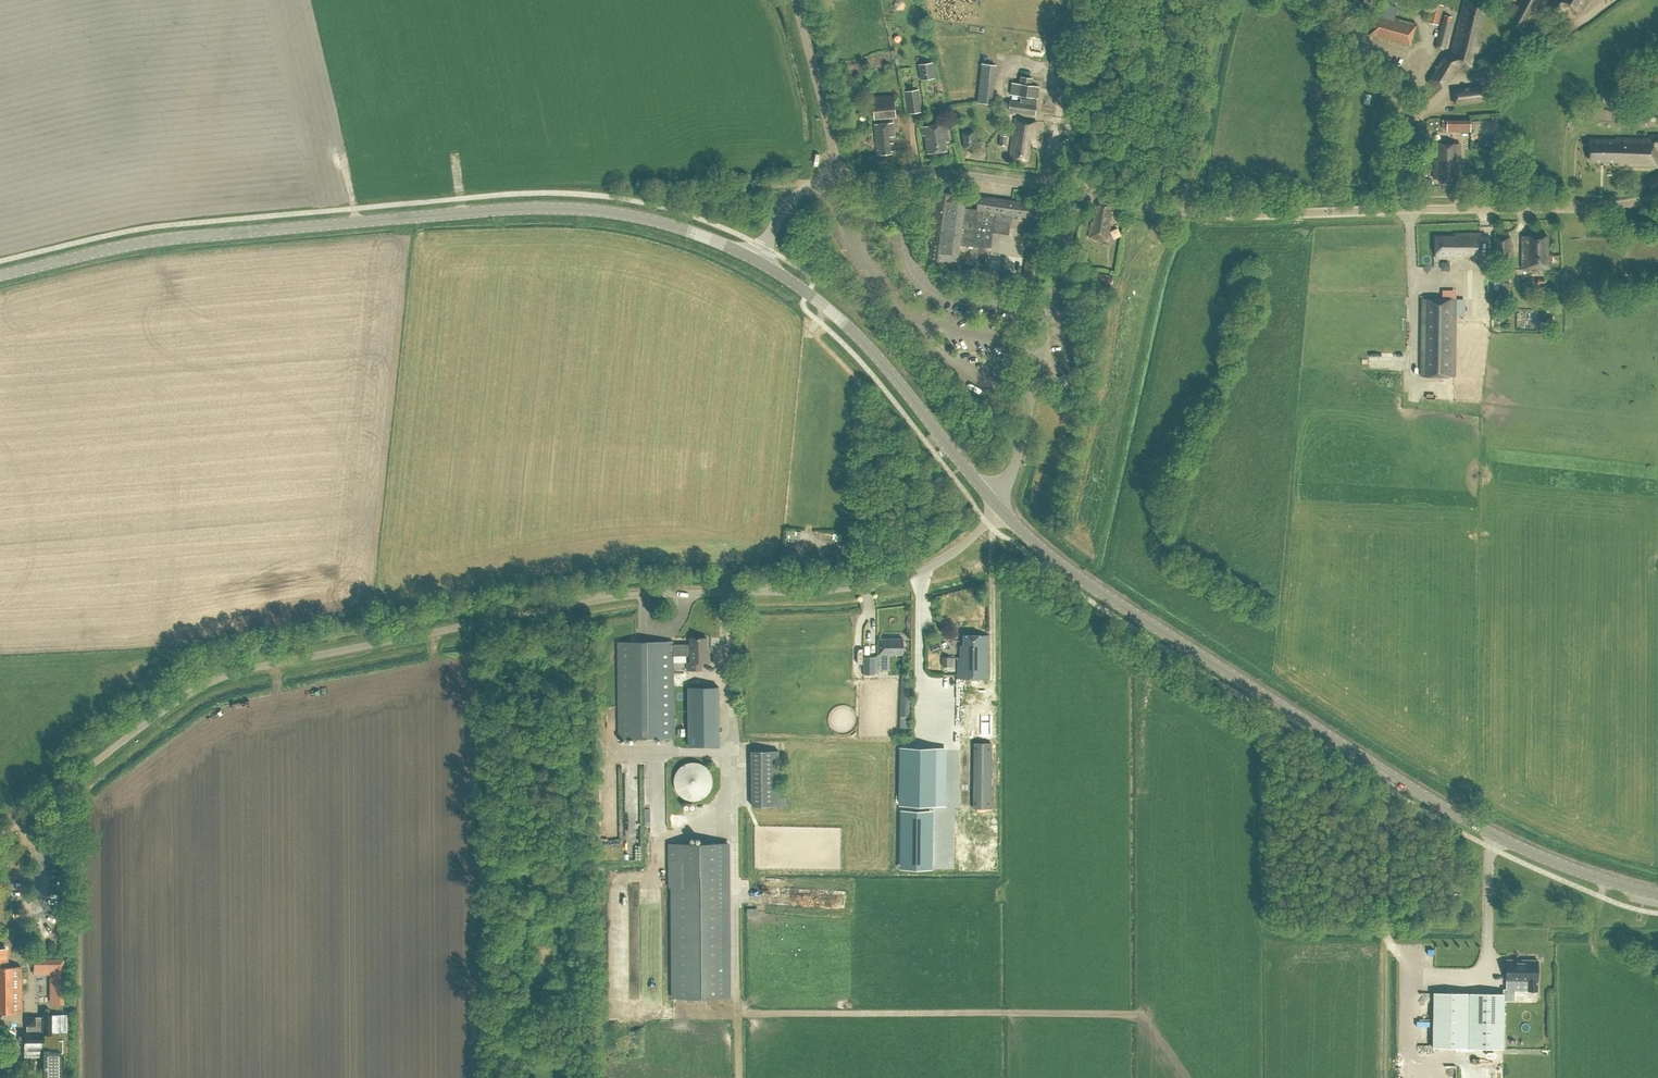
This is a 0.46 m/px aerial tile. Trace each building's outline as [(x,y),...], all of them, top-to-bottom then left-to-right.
[(1481,33),(1477,32),(1485,3),(1474,0),(1461,0),(1448,47),(1449,51),(1442,54),(1426,80),(1438,87),(1443,81),(1455,61),(1462,63),(1462,66),(1471,68),(1481,33)] [(1537,0),(1521,0),(1518,5),(1513,2),(1504,20),(1522,29),(1537,0)] [(1587,0),(1554,0),(1551,4),(1560,10),(1567,1),(1573,5),(1570,10),(1576,14),(1587,0)] [(1394,21),(1397,7),(1380,2),(1376,16),(1373,15),(1370,27),(1365,25),(1363,32),(1368,33),(1368,35),(1410,46),(1416,27),(1394,21)] [(1438,25),(1444,5),(1431,2),(1426,21),(1438,25)] [(1444,51),(1453,17),(1444,15),(1443,21),(1441,20),(1434,48),(1444,51)] [(1545,47),(1556,40),(1552,34),(1541,41),(1545,47)] [(921,80),(935,78),(933,63),(919,65),(921,80)] [(992,104),(996,65),(982,63),(977,102),(992,104)] [(1032,86),(1033,78),(1020,76),(1019,84),(1011,83),(1010,95),(1038,98),(1039,87),(1032,86)] [(1454,105),(1489,99),(1486,85),(1452,91),(1454,105)] [(908,114),(922,112),(919,90),(905,92),(908,114)] [(875,120),(896,118),(894,95),(873,97),(875,120)] [(1036,114),(1038,100),(1021,98),(1020,102),(1010,100),(1009,111),(1036,114)] [(1034,139),(1037,121),(1015,117),(1009,157),(1028,160),(1031,139),(1034,139)] [(1471,132),(1471,120),(1442,120),(1442,128),(1447,128),(1447,132),(1471,132)] [(889,143),(889,138),(894,137),(892,123),(874,125),(877,155),(890,154),(890,152),(893,152),(892,143),(889,143)] [(950,141),(948,123),(923,126),(924,135),(927,134),(929,152),(948,150),(946,142),(950,141)] [(966,148),(978,146),(976,131),(964,133),(966,148)] [(1006,146),(1007,136),(1000,135),(999,145),(1006,146)] [(1649,135),(1649,139),(1616,138),(1616,140),(1590,139),(1589,160),(1616,161),(1616,165),(1657,167),(1657,158),(1653,157),(1654,148),(1657,148),(1657,135),(1649,135)] [(1459,183),(1458,144),(1432,144),(1433,179),(1438,179),(1438,183),(1459,183)] [(780,170),(788,168),(787,159),(778,161),(780,170)] [(1657,187),(1657,172),(1646,179),(1653,190),(1657,187)] [(976,210),(963,208),(965,195),(938,191),(929,261),(956,264),(959,243),(972,245),(990,246),(991,232),(1008,234),(1010,218),(1016,219),(1016,216),(1024,217),(1026,203),(978,197),(976,210)] [(1107,209),(1108,206),(1098,205),(1097,209),(1094,208),(1092,221),(1089,221),(1086,236),(1105,239),(1110,210),(1107,209)] [(1478,257),(1479,234),(1453,233),(1453,236),(1435,236),(1435,257),(1478,257)] [(1511,265),(1511,236),(1494,235),(1494,257),(1499,257),(1499,265),(1511,265)] [(1548,268),(1548,254),(1546,254),(1546,235),(1521,235),(1521,268),(1548,268)] [(1038,285),(1042,254),(1028,252),(1023,283),(1038,285)] [(1112,284),(1114,276),(1098,273),(1097,281),(1112,284)] [(1459,305),(1459,322),(1491,322),(1491,306),(1483,306),(1484,280),(1466,280),(1466,300),(1473,300),(1473,305),(1459,305)] [(1095,307),(1097,301),(1088,299),(1087,305),(1095,307)] [(1456,377),(1457,299),(1422,299),(1421,376),(1456,377)] [(1383,370),(1383,360),(1374,361),(1374,370),(1383,370)] [(988,679),(988,635),(964,635),(964,648),(961,648),(961,658),(959,658),(959,679),(988,679)] [(707,654),(707,638),(690,638),(690,644),(673,644),(673,641),(618,642),(619,738),(674,738),(673,655),(690,655),(690,662),(688,662),(688,670),(702,670),(702,662),(709,662),(709,654),(707,654)] [(903,655),(903,639),(879,639),(879,654),(903,655)] [(942,650),(940,643),(931,646),(933,653),(942,650)] [(876,674),(876,658),(864,657),(864,674),(876,674)] [(952,667),(952,658),(943,657),(943,666),(952,667)] [(689,747),(721,747),(720,688),(688,688),(689,747)] [(908,723),(909,688),(901,688),(900,723),(908,723)] [(972,743),(972,808),(991,808),(991,743),(972,743)] [(901,749),(900,804),(941,805),(941,749),(901,749)] [(751,752),(752,806),(779,806),(779,752),(751,752)] [(694,801),(696,801),(699,800),(701,799),(703,798),(705,797),(707,795),(709,793),(710,791),(711,789),(712,787),(713,784),(713,782),(713,779),(712,777),(711,774),(710,772),(709,770),(707,768),(705,766),(703,765),(701,764),(699,763),(696,763),(694,763),(691,763),(689,763),(686,764),(684,765),(682,766),(680,768),(678,770),(677,772),(676,774),(675,777),(675,779),(675,782),(675,784),(675,787),(676,789),(677,791),(678,793),(680,795),(682,797),(684,798),(686,799),(689,800),(691,801),(694,801)] [(927,824),(962,823),(962,811),(927,812),(927,824)] [(929,838),(939,837),(939,824),(929,825),(929,838)] [(673,998),(731,997),(728,843),(668,844),(669,886),(671,886),(673,998)] [(619,858),(604,860),(605,870),(620,868),(619,858)] [(21,965),(7,965),(7,947),(0,947),(0,1012),(21,1012),(21,965)] [(52,971),(52,974),(53,994),(61,993),(64,993),(63,973),(63,971),(63,959),(60,959),(52,959),(50,959),(34,959),(34,971),(50,971),(52,971)] [(1526,991),(1537,991),(1538,960),(1506,960),(1506,980),(1526,981),(1526,991)] [(50,996),(50,975),(34,974),(33,996),(50,996)] [(1505,1048),(1506,993),(1434,991),(1433,1046),(1505,1048)] [(45,1015),(42,1015),(42,1017),(26,1017),(26,1026),(27,1026),(27,1033),(24,1033),(24,1035),(18,1036),(18,1040),(24,1040),(24,1057),(42,1057),(42,1050),(43,1050),(43,1077),(65,1077),(64,1058),(61,1058),(61,1032),(67,1032),(66,1014),(49,1014),(49,1008),(45,1008),(45,1015)]
